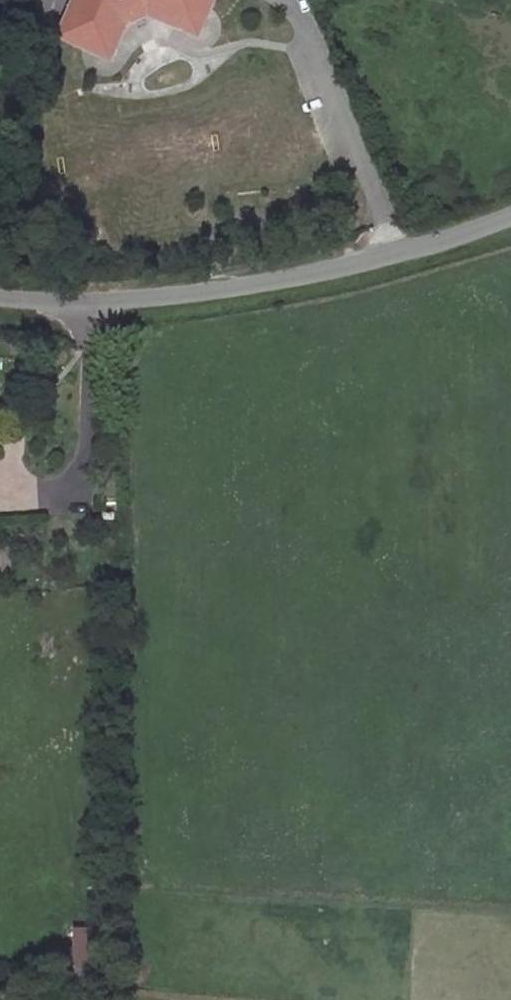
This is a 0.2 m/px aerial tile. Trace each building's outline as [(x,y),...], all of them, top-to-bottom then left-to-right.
[(68,37),(109,51),(122,20),(152,12),(195,29),(206,0),(83,0),(68,37)]
